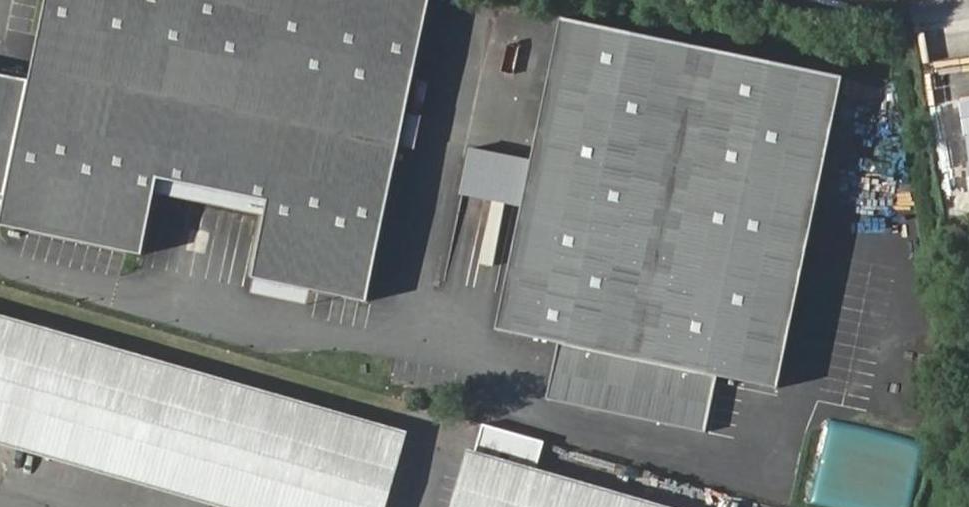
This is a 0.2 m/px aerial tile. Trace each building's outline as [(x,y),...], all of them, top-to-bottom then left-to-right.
[(440,0),(52,0),(37,74),(0,66),(0,186),(12,188),(8,219),(157,251),(173,170),(268,191),(251,271),(377,298),(440,0)] [(853,75),(571,16),(505,327),(567,340),(555,398),(712,432),(725,372),(787,385),(853,75)] [(0,333),(0,437),(243,506),(390,506),(407,450),(0,333)] [(481,472),(471,506),(602,506),(541,489),(552,451),(492,433),(481,472)]
